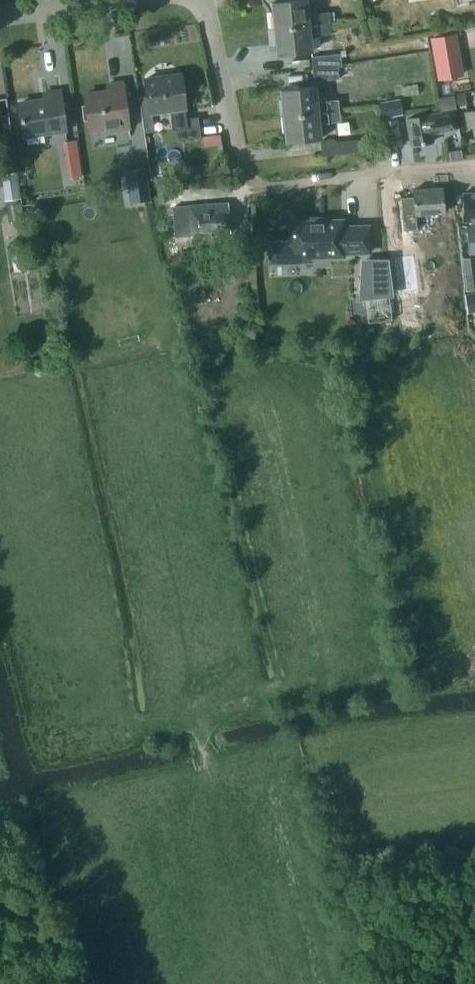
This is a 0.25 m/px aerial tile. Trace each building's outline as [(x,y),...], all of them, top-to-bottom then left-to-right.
[(272,28),(330,22),(329,11),(309,13),(307,0),(295,0),(272,2),(273,11),(270,11),(272,28)] [(272,28),(273,45),(277,45),(278,54),(312,50),(310,35),(332,32),(330,22),(272,28)] [(456,32),(429,37),(437,79),(464,74),(456,32)] [(312,56),(313,68),(341,65),(340,53),(312,56)] [(313,68),(314,80),(339,77),(338,66),(341,66),(341,65),(313,68)] [(148,100),(149,111),(184,106),(179,72),(144,77),(148,100)] [(128,126),(122,81),(106,83),(107,90),(85,93),(89,128),(106,126),(106,129),(128,126)] [(279,100),(281,116),(340,109),(339,98),(317,101),(316,85),(281,89),(282,99),(279,100)] [(18,102),(22,133),(65,127),(60,89),(43,92),(44,98),(18,102)] [(464,94),(455,96),(457,107),(466,105),(464,94)] [(440,113),(406,119),(409,134),(414,133),(416,144),(433,141),(432,133),(456,129),(453,110),(456,110),(453,97),(438,100),(440,113)] [(402,115),(400,99),(381,102),(383,118),(402,115)] [(465,110),(468,126),(472,125),(474,136),(474,108),(465,110)] [(281,116),(283,132),(286,132),(287,141),(321,137),(319,123),(341,120),(340,109),(281,116)] [(175,119),(178,139),(200,136),(197,116),(175,119)] [(383,121),(388,147),(402,144),(398,119),(383,121)] [(321,143),(322,155),(359,151),(358,139),(321,143)] [(461,149),(448,151),(449,160),(462,158),(461,149)] [(149,199),(145,167),(125,170),(130,202),(149,199)] [(25,222),(16,172),(1,174),(10,221),(15,221),(15,223),(25,222)] [(444,211),(443,187),(413,189),(414,197),(401,198),(403,228),(416,227),(415,213),(444,211)] [(464,222),(474,222),(474,191),(464,191),(464,222)] [(228,202),(173,206),(175,237),(190,236),(191,238),(216,236),(216,234),(230,233),(228,202)] [(309,221),(291,222),(292,262),(312,262),(312,257),(343,257),(343,253),(370,252),(369,226),(342,227),(342,221),(323,221),(323,218),(309,218),(309,221)] [(410,270),(408,249),(395,250),(398,272),(410,270)] [(390,292),(386,261),(366,261),(367,293),(390,292)] [(195,283),(182,285),(185,302),(198,300),(195,283)] [(465,292),(468,311),(474,310),(474,290),(465,292)]
